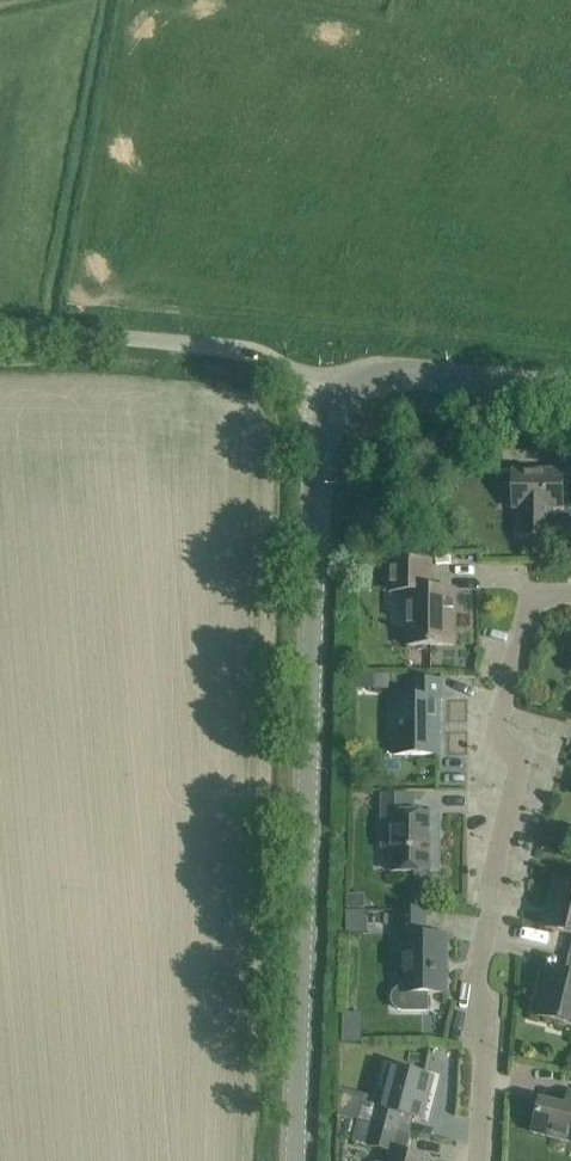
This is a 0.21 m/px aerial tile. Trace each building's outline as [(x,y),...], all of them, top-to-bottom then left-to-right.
[(519,509),(519,537),(552,537),(552,508),(564,508),(563,470),(513,470),(513,509),(519,509)] [(375,570),(374,553),(359,554),(360,571),(375,570)] [(408,645),(430,645),(454,645),(454,590),(431,590),(431,561),(391,561),(391,591),(408,591),(408,645)] [(390,690),(390,674),(374,674),(374,676),(374,690),(390,690)] [(393,754),(415,754),(439,754),(440,699),(442,699),(442,680),(409,680),(409,698),(392,698),(392,718),(393,718),(393,754)] [(531,706),(546,708),(547,700),(532,697),(531,706)] [(414,795),(390,795),(383,795),(383,815),(392,815),(391,871),(432,871),(432,834),(439,834),(439,814),(414,814),(414,795)] [(556,881),(545,927),(570,934),(570,885),(556,881)] [(426,909),(402,909),(399,909),(399,937),(406,937),(406,987),(404,987),(397,989),(393,993),(392,999),(394,1004),(398,1009),(404,1010),(410,1009),(414,1004),(416,998),(414,993),(447,993),(447,936),(426,936),(426,909)] [(570,954),(565,974),(549,970),(538,1016),(570,1024),(570,955),(570,954)] [(358,1120),(411,1134),(415,1117),(423,1119),(434,1077),(392,1067),(386,1092),(383,1092),(379,1110),(362,1105),(358,1120)] [(570,1107),(541,1100),(533,1132),(570,1142),(570,1105),(570,1107)] [(411,1134),(358,1120),(352,1142),(391,1152),(389,1160),(429,1160),(429,1159),(406,1153),(411,1134)]
